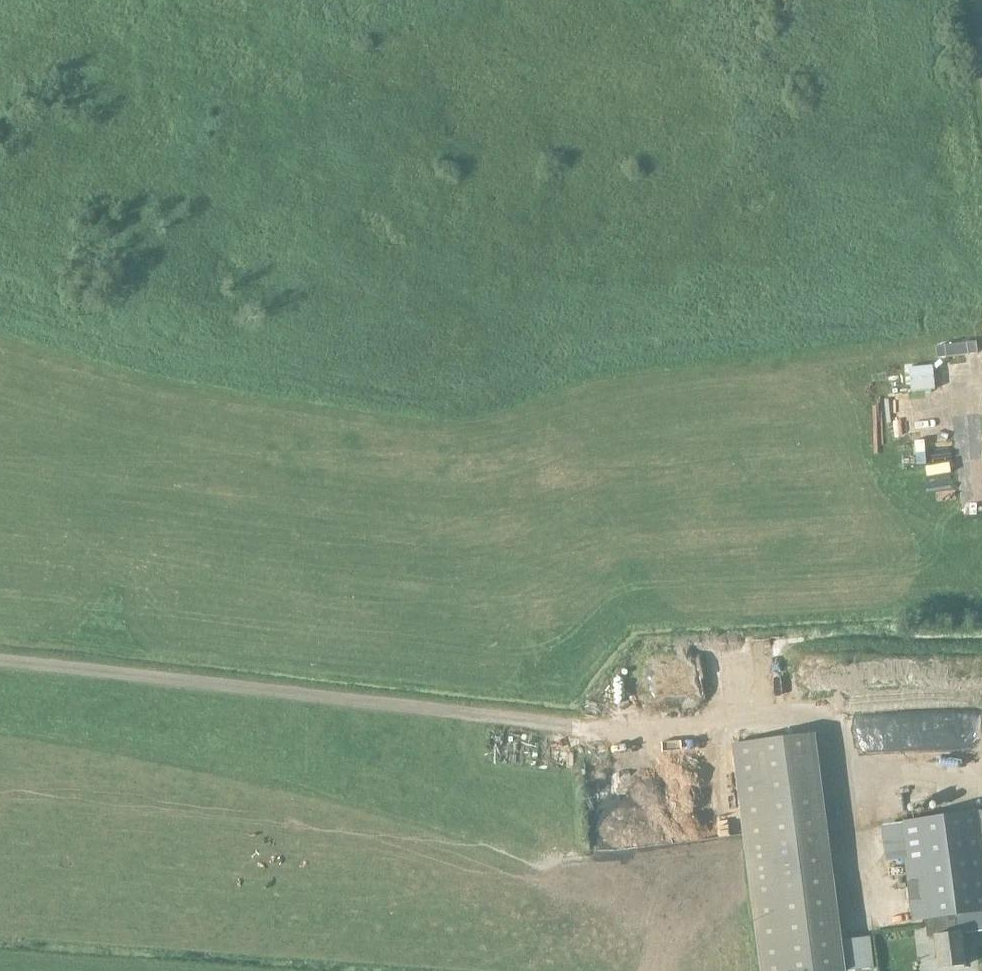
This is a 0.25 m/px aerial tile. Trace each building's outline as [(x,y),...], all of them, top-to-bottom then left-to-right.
[(899,642),(903,738),(928,737),(924,641),(899,642)] [(977,730),(940,723),(937,735),(975,742),(977,730)] [(813,733),(733,744),(763,970),(844,970),(813,733)] [(621,765),(621,753),(589,753),(589,765),(621,765)] [(966,965),(961,932),(981,929),(981,812),(899,823),(899,826),(883,828),(886,847),(902,845),(912,920),(925,918),(927,936),(933,935),(938,968),(966,965)] [(676,817),(664,818),(665,837),(677,837),(676,817)] [(862,923),(866,940),(876,938),(872,920),(862,923)] [(917,922),(877,924),(877,936),(918,935),(917,922)]
